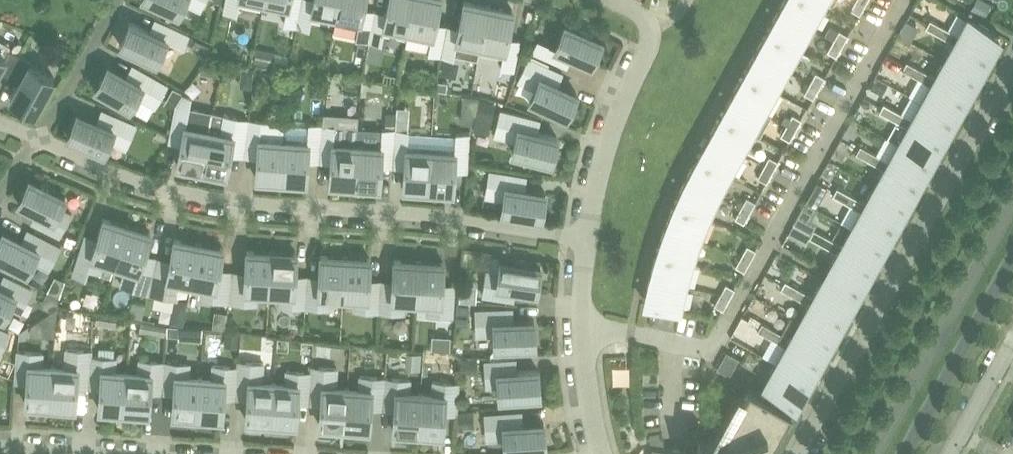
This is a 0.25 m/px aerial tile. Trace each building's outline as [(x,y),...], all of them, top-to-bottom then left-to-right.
[(150,6),(163,12),(165,7),(178,13),(184,2),(200,9),(204,0),(149,0),(152,1),(150,6)] [(224,11),(236,14),(239,0),(226,0),(224,11)] [(296,26),(301,0),(264,0),(264,1),(288,6),(284,23),(296,26)] [(336,16),(339,0),(301,0),(296,26),(308,28),(312,11),(336,16)] [(368,40),(374,11),(362,9),(364,0),(339,0),(336,16),(360,20),(356,38),(368,40)] [(408,30),(414,0),(389,0),(386,14),(374,11),(368,40),(381,43),(384,25),(408,30)] [(441,55),(447,26),(435,24),(440,0),(414,0),(408,30),(432,35),(429,53),(441,55)] [(456,40),(480,45),(488,5),(464,0),(458,28),(447,26),(441,55),(453,58),(456,40)] [(821,7),(808,0),(784,0),(778,12),(809,28),(821,7)] [(865,3),(859,0),(855,0),(850,9),(859,14),(865,3)] [(983,14),(989,3),(984,0),(976,0),(972,8),(983,14)] [(513,10),(488,5),(480,45),(504,50),(501,67),(513,70),(519,41),(507,38),(513,10)] [(797,51),(809,28),(778,12),(765,35),(797,51)] [(968,16),(958,35),(944,27),(939,35),(954,42),(953,43),(956,39),(987,56),(999,34),(989,29),(989,28),(968,16)] [(926,27),(939,35),(944,27),(930,19),(926,27)] [(119,45),(130,50),(128,54),(141,60),(143,56),(156,62),(167,39),(183,46),(185,42),(188,35),(161,23),(156,33),(130,22),(119,45)] [(538,40),(533,51),(560,63),(565,52),(591,64),(601,40),(591,36),(593,31),(580,26),(578,30),(564,24),(554,47),(538,40)] [(839,30),(834,39),(842,44),(848,35),(839,30)] [(188,35),(185,42),(192,45),(195,38),(188,34),(188,35)] [(786,70),(797,51),(765,35),(755,54),(786,70)] [(192,54),(203,59),(210,44),(195,38),(192,45),(192,46),(195,47),(192,54)] [(836,56),(842,44),(834,39),(827,51),(836,56)] [(953,43),(944,60),(975,77),(987,56),(956,39),(953,43)] [(254,61),(273,65),(276,51),(256,47),(254,61)] [(20,55),(8,48),(4,56),(0,54),(0,72),(8,77),(20,55)] [(774,91),(786,70),(755,54),(743,75),(774,91)] [(20,55),(8,77),(18,83),(10,98),(21,104),(19,107),(30,113),(32,110),(35,111),(54,77),(30,64),(32,61),(20,55)] [(518,81),(534,88),(529,100),(543,106),(541,110),(553,116),(555,112),(566,117),(576,93),(550,81),(555,70),(528,58),(518,81)] [(944,60),(934,77),(920,69),(916,77),(921,79),(930,85),(932,81),(964,98),(975,77),(944,60)] [(902,69),(916,77),(920,69),(906,61),(902,69)] [(95,87),(105,93),(102,97),(114,104),(117,100),(130,107),(136,97),(154,107),(167,85),(138,69),(132,79),(107,65),(95,87)] [(810,82),(819,87),(824,77),(816,72),(810,82)] [(763,112),(774,91),(743,75),(731,96),(763,112)] [(869,88),(882,95),(888,83),(876,76),(869,88)] [(952,119),(964,98),(932,81),(930,85),(921,79),(911,96),(921,102),(952,119)] [(436,80),(435,89),(446,90),(447,82),(436,80)] [(819,87),(810,82),(804,93),(813,98),(819,87)] [(176,106),(183,94),(182,94),(183,93),(173,87),(167,98),(176,104),(176,106)] [(201,170),(209,130),(212,113),(188,108),(191,96),(183,94),(176,106),(170,135),(182,137),(177,165),(201,170)] [(751,133),(763,112),(731,96),(720,116),(751,133)] [(480,99),(475,116),(491,119),(495,102),(480,99)] [(921,102),(911,119),(897,111),(893,119),(907,127),(909,123),(940,140),(952,119),(921,102)] [(879,111),(893,119),(897,111),(883,103),(879,111)] [(494,135),(515,140),(512,152),(526,156),(525,161),(539,164),(540,159),(551,162),(557,137),(529,130),(532,119),(501,111),(494,135)] [(77,141),(75,145),(88,151),(90,146),(104,152),(109,141),(125,148),(135,125),(108,113),(103,124),(77,113),(67,136),(77,141)] [(786,124),(795,129),(801,119),(792,114),(786,124)] [(231,147),(244,149),(248,119),(224,115),(220,132),(209,130),(201,170),(226,175),(231,147)] [(739,154),(751,133),(720,116),(708,138),(739,154)] [(285,122),(248,119),(244,149),(258,150),(256,179),(281,180),(285,122)] [(285,122),(281,180),(306,182),(308,153),(320,154),(322,124),(309,124),(308,141),(284,140),(285,122)] [(907,127),(897,143),(929,161),(940,140),(909,123),(907,127)] [(330,183),(354,185),(357,145),(333,143),(334,125),(322,124),(320,154),(332,155),(330,183)] [(795,129),(786,124),(781,135),(789,140),(795,129)] [(381,158),(393,159),(395,129),(383,129),(382,146),(357,145),(354,185),(379,187),(381,158)] [(403,188),(428,190),(431,150),(406,148),(408,130),(395,129),(393,159),(405,160),(403,188)] [(455,151),(431,150),(428,190),(453,192),(455,163),(467,164),(469,134),(456,133),(455,151)] [(728,175),(739,154),(708,138),(702,148),(697,158),(728,175)] [(897,143),(888,161),(874,153),(870,161),(884,168),(886,165),(917,182),(929,161),(897,143)] [(856,153),(870,161),(874,153),(860,145),(856,153)] [(763,166),(772,171),(778,161),(769,156),(763,166)] [(722,187),(728,175),(697,158),(687,177),(685,181),(717,196),(722,187)] [(884,168),(874,186),(905,203),(917,182),(886,165),(884,168)] [(772,171),(763,166),(757,177),(766,182),(772,171)] [(515,218),(529,221),(530,216),(541,218),(545,192),(517,188),(519,176),(490,171),(486,196),(503,199),(501,211),(516,214),(515,218)] [(70,213),(60,208),(65,196),(52,190),(54,185),(42,179),(39,183),(29,178),(18,201),(43,214),(38,225),(59,236),(70,213)] [(712,208),(717,196),(685,181),(679,193),(674,206),(707,219),(712,208)] [(874,186),(865,202),(851,195),(847,203),(850,205),(860,210),(863,207),(894,224),(905,203),(874,186)] [(832,195),(847,203),(851,195),(837,187),(832,195)] [(741,207),(750,212),(755,201),(747,197),(741,207)] [(882,245),(894,224),(863,207),(860,210),(850,205),(841,222),(882,245)] [(700,237),(707,219),(674,206),(666,225),(665,230),(698,241),(700,237)] [(750,212),(741,207),(735,218),(744,223),(750,212)] [(103,218),(97,237),(95,245),(83,241),(76,264),(100,272),(104,260),(115,264),(127,225),(103,218)] [(823,245),(837,252),(837,253),(839,249),(871,266),(882,245),(841,222),(831,239),(828,237),(823,245)] [(151,233),(127,225),(115,264),(126,267),(120,284),(146,292),(155,264),(142,260),(151,233)] [(70,228),(64,243),(75,247),(80,231),(70,228)] [(809,237),(823,245),(828,237),(813,229),(809,237)] [(694,253),(698,241),(665,230),(662,236),(657,254),(691,264),(694,253)] [(17,238),(2,231),(0,235),(0,258),(1,259),(0,261),(0,264),(11,270),(14,265),(27,272),(32,261),(43,266),(55,244),(33,233),(28,244),(17,238)] [(169,267),(155,264),(146,292),(177,298),(179,281),(191,283),(198,243),(174,238),(169,267)] [(218,276),(219,267),(223,248),(198,243),(191,283),(202,285),(200,297),(228,302),(231,278),(218,276)] [(747,245),(741,255),(750,260),(756,250),(747,245)] [(837,252),(827,270),(858,287),(871,266),(839,249),(837,253),(837,252)] [(258,291),(268,292),(271,252),(247,250),(245,279),(231,278),(228,302),(257,304),(258,291)] [(280,305),(304,306),(306,282),(295,282),(296,253),(271,252),(268,292),(281,293),(280,305)] [(688,273),(691,264),(657,254),(654,263),(650,279),(684,286),(688,273)] [(331,296),(342,297),(344,256),(320,255),(319,283),(306,282),(304,306),(330,308),(331,296)] [(744,271),(750,260),(741,255),(735,266),(744,271)] [(354,309),(378,311),(379,287),(368,286),(370,258),(344,256),(342,297),(354,297),(354,309)] [(536,292),(540,266),(529,264),(530,260),(516,257),(515,262),(500,260),(498,272),(486,270),(483,295),(506,299),(508,287),(536,292)] [(405,300),(415,301),(418,261),(394,259),(392,288),(379,287),(378,311),(404,313),(405,300)] [(444,262),(418,261),(415,301),(428,302),(427,314),(452,315),(454,291),(442,291),(444,262)] [(0,287),(0,316),(3,317),(9,306),(20,312),(31,289),(10,278),(4,289),(0,287)] [(823,278),(813,296),(799,288),(795,296),(808,304),(809,304),(811,300),(842,317),(854,296),(823,278)] [(683,290),(684,286),(650,279),(649,281),(644,303),(679,310),(683,290)] [(780,288),(795,296),(799,288),(785,280),(780,288)] [(720,294),(729,299),(735,288),(726,283),(720,294)] [(723,309),(729,299),(720,294),(714,304),(723,309)] [(808,304),(799,321),(830,338),(842,317),(811,300),(809,304),(808,304)] [(471,316),(470,302),(457,303),(458,316),(471,316)] [(475,336),(494,335),(495,347),(510,346),(510,351),(524,351),(524,346),(535,346),(534,320),(506,321),(505,309),(474,310),(475,336)] [(95,323),(116,326),(117,317),(97,314),(95,323)] [(706,338),(708,324),(684,320),(682,334),(706,338)] [(785,346),(787,342),(819,359),(830,338),(799,321),(790,338),(776,330),(771,338),(785,346)] [(757,330),(771,338),(776,330),(761,322),(757,330)] [(167,325),(167,335),(179,336),(180,326),(167,325)] [(9,332),(0,328),(0,352),(9,332)] [(224,331),(224,345),(238,346),(238,331),(224,331)] [(438,337),(438,350),(452,350),(452,338),(438,337)] [(785,346),(776,363),(807,380),(819,359),(787,342),(785,346)] [(75,408),(76,388),(77,379),(89,380),(91,350),(66,349),(65,367),(52,366),(50,406),(75,408)] [(99,409),(124,411),(126,371),(115,370),(116,358),(91,356),(91,350),(89,380),(101,381),(99,409)] [(425,350),(424,361),(437,362),(438,352),(425,350)] [(27,376),(27,384),(25,404),(50,406),(52,366),(41,365),(42,353),(17,351),(15,375),(27,376)] [(658,367),(658,355),(638,355),(638,368),(643,368),(657,367),(658,367)] [(148,413),(150,393),(150,385),(162,385),(164,362),(139,360),(138,372),(126,371),(124,411),(148,413)] [(262,381),(263,369),(263,362),(238,360),(237,367),(236,391),(248,392),(246,420),(271,422),(273,382),(262,381)] [(485,387),(499,386),(499,398),(514,397),(514,402),(528,401),(528,396),(540,395),(538,370),(509,372),(509,360),(484,361),(485,387)] [(188,376),(189,363),(164,362),(162,385),(174,386),(172,415),(197,417),(199,376),(188,376)] [(766,386),(762,393),(788,408),(792,401),(795,402),(807,380),(776,363),(764,385),(766,386)] [(222,418),(223,398),(224,390),(236,391),(237,367),(212,365),(212,377),(199,376),(197,417),(222,418)] [(658,380),(657,367),(643,368),(643,381),(658,380)] [(295,424),(297,404),(297,395),(309,396),(311,372),(286,370),(285,383),(273,382),(271,422),(295,424)] [(319,425),(344,427),(346,387),(335,386),(336,374),(311,372),(309,396),(321,397),(319,425)] [(359,388),(346,387),(344,427),(369,429),(371,401),(383,402),(384,378),(359,376),(359,388)] [(393,431),(418,433),(420,392),(409,392),(410,379),(384,378),(383,402),(395,402),(393,431)] [(432,393),(420,392),(418,433),(442,434),(444,406),(456,407),(458,383),(433,381),(432,393)] [(791,409),(788,408),(762,393),(749,386),(748,387),(728,423),(717,444),(711,443),(711,442),(698,440),(697,452),(652,446),(653,453),(766,453),(791,409)] [(465,409),(465,427),(482,427),(482,409),(465,409)] [(544,422),(515,424),(515,412),(485,414),(486,439),(504,438),(505,451),(520,450),(520,453),(529,453),(534,453),(534,449),(545,448),(544,422)]
